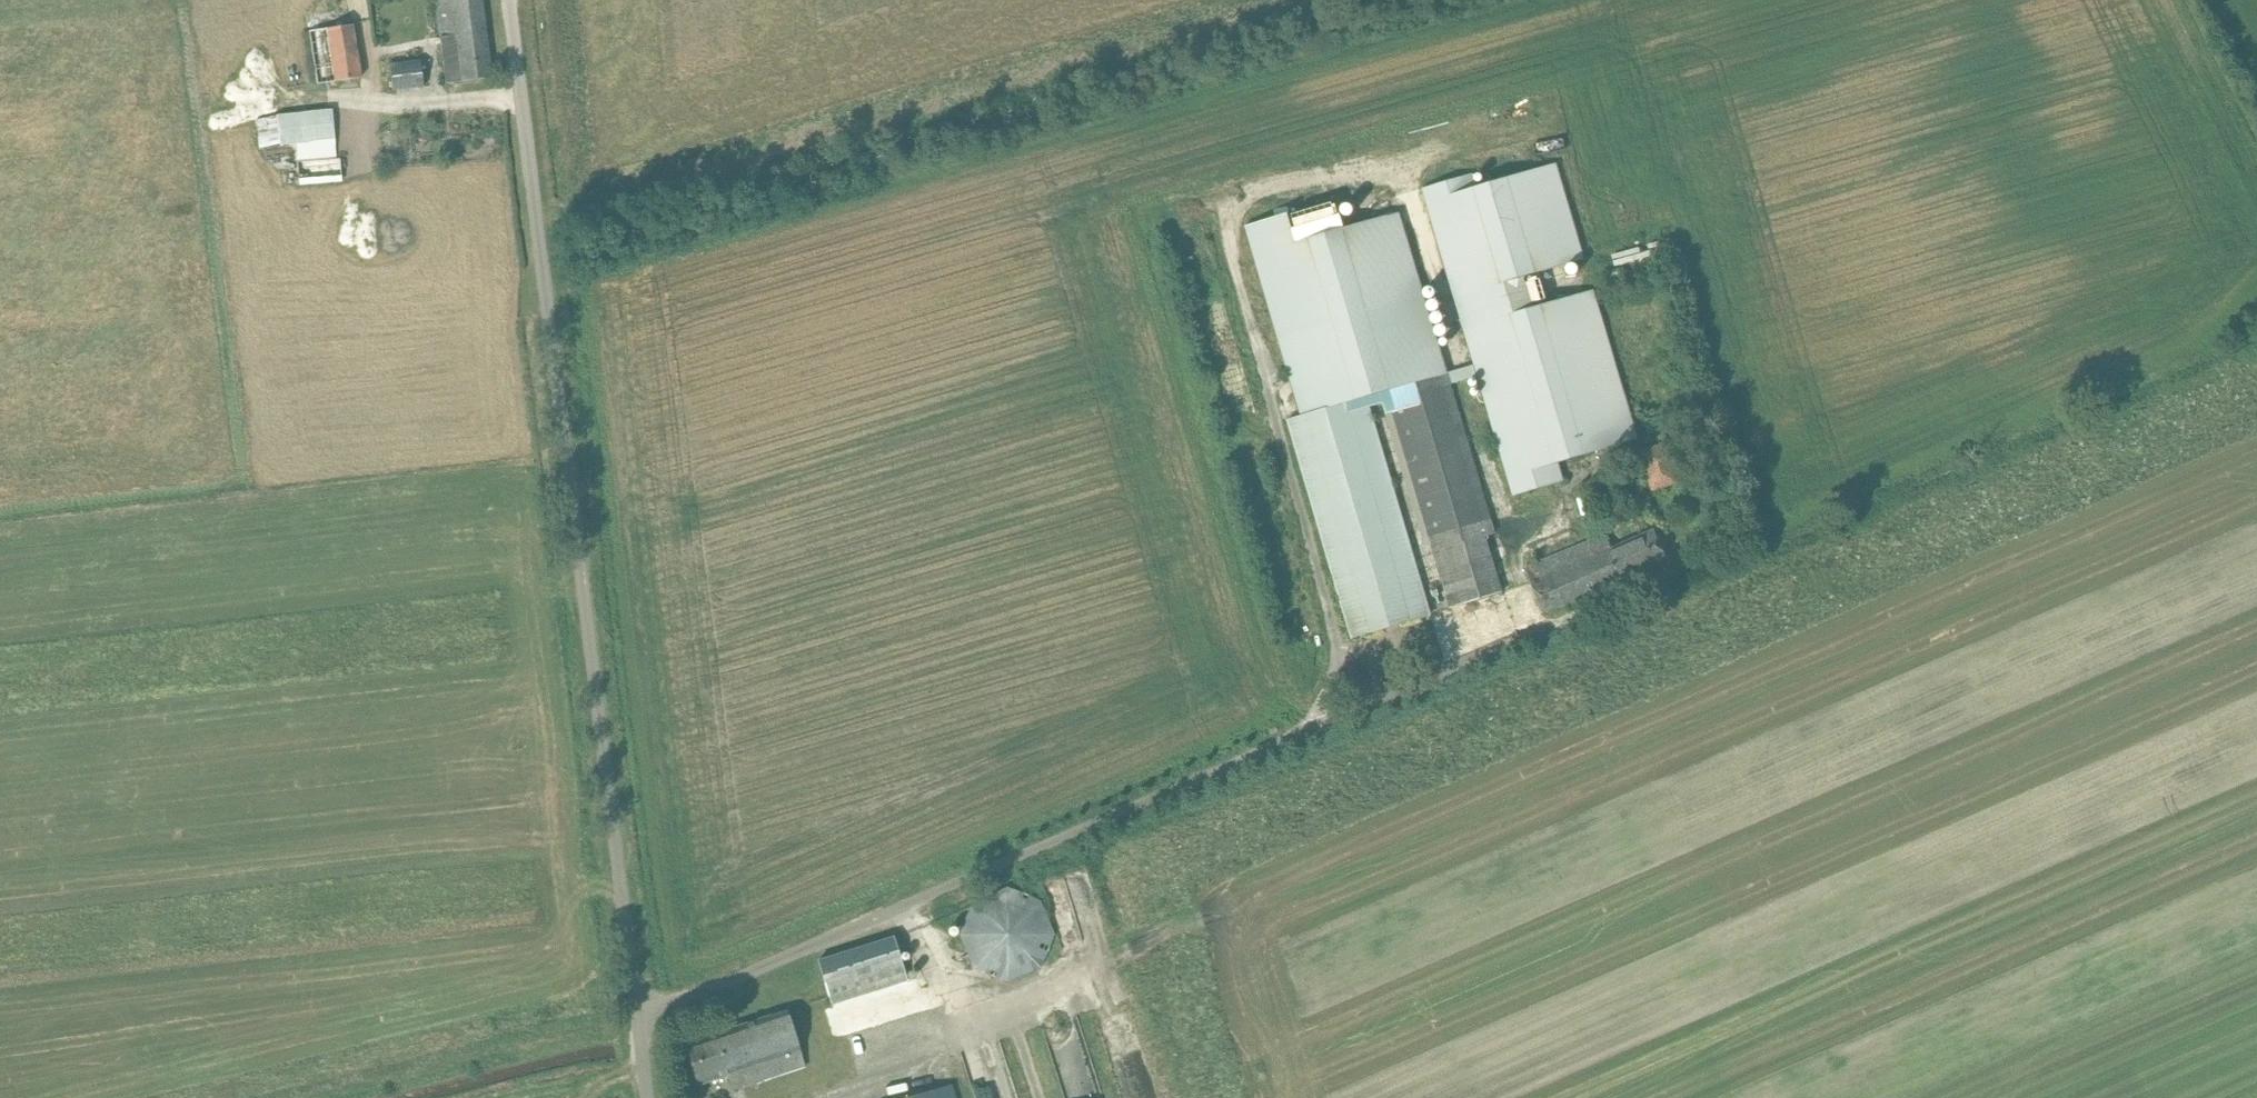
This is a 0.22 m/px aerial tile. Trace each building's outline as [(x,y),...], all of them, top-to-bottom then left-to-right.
[(441,47),(446,83),(491,78),(482,0),(435,0),(441,47)] [(353,25),(309,32),(315,85),(362,78),(357,52),(353,25)] [(390,63),(393,91),(424,88),(422,60),(390,63)] [(260,149),(281,143),(275,115),(254,121),(260,149)] [(1473,174),(1423,189),(1475,365),(1447,373),(1450,384),(1478,376),(1514,496),(1564,481),(1559,462),(1638,438),(1594,290),(1531,309),(1529,303),(1547,298),(1541,278),(1523,283),(1521,278),(1585,258),(1557,163),(1477,187),(1473,174)] [(1337,199),(1246,226),(1302,416),(1289,419),(1352,637),(1431,614),(1371,407),(1391,401),(1452,608),(1503,592),(1481,521),(1490,518),(1457,406),(1450,384),(1447,373),(1402,221),(1348,237),(1337,199)] [(1613,254),(1615,265),(1661,252),(1660,248),(1658,242),(1636,248),(1613,254)] [(1645,436),(1667,428),(1663,415),(1641,422),(1645,436)] [(1640,451),(1653,492),(1681,484),(1677,472),(1691,467),(1682,438),(1640,451)] [(1526,566),(1536,592),(1544,613),(1668,558),(1656,529),(1613,547),(1607,532),(1526,566)] [(999,977),(1011,978),(1023,975),(1034,969),(1042,960),(1048,949),(1050,937),(1049,924),(1044,913),(1036,903),(1026,896),(1015,892),(1002,892),(990,895),(980,901),(971,910),(966,921),(963,933),(965,945),(969,957),(977,966),(987,973),(999,977)] [(907,980),(893,937),(818,961),(832,1004),(907,980)] [(788,1011),(684,1045),(697,1084),(728,1074),(734,1090),(755,1084),(763,1081),(806,1067),(804,1062),(801,1051),(788,1011)] [(951,1084),(906,1097),(956,1097),(951,1084)]
